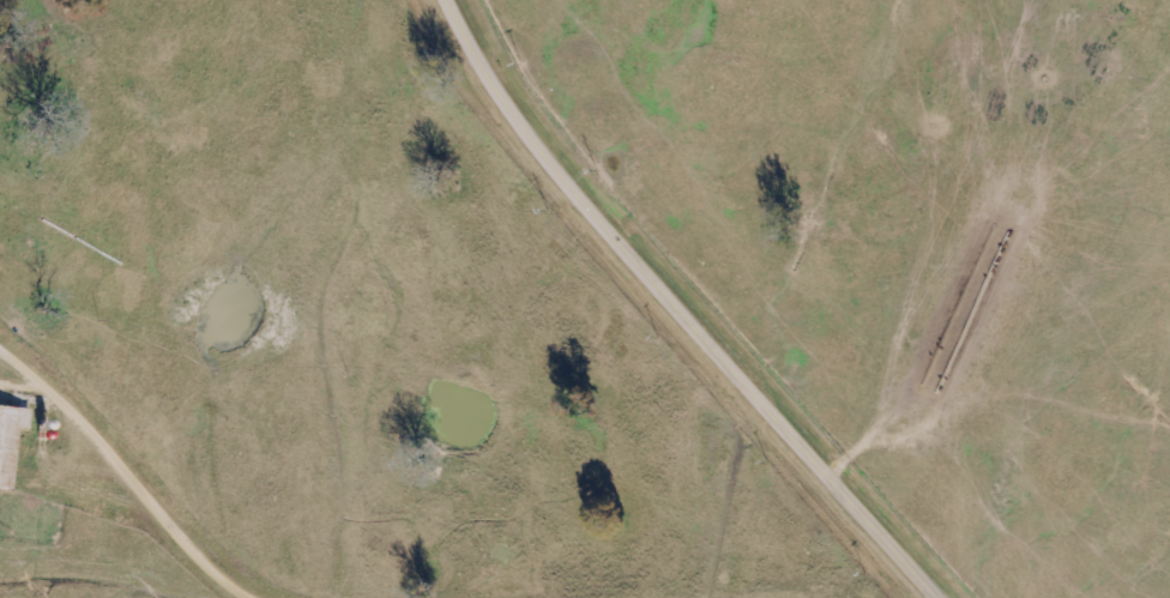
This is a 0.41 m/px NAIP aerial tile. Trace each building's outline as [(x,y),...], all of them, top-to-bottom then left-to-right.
[(29,428),(30,409),(0,407),(0,488),(13,489),(17,428),(29,428)]
